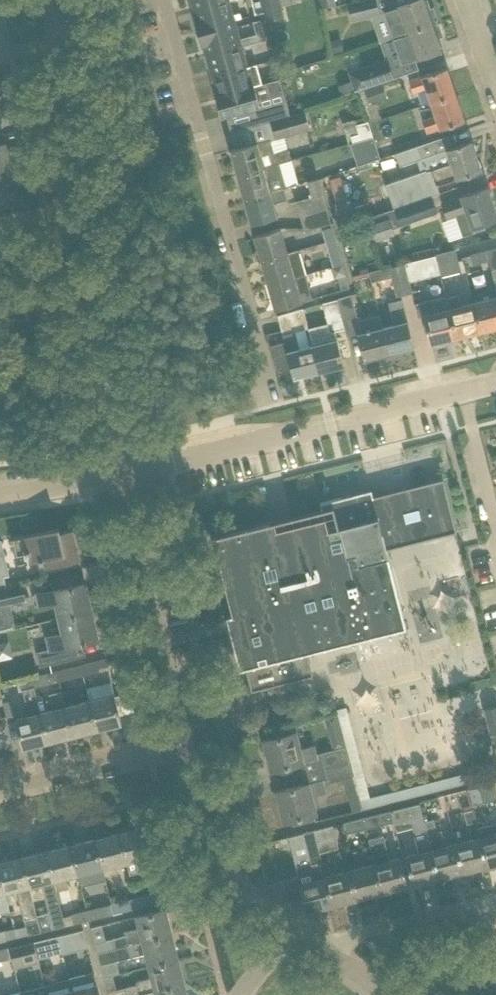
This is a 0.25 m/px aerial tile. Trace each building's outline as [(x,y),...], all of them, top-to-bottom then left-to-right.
[(193,10),(228,0),(191,0),(193,10)] [(228,0),(193,10),(196,21),(194,21),(197,31),(234,20),(228,0)] [(254,14),(265,12),(262,0),(251,0),(254,14)] [(267,21),(283,17),(279,0),(262,0),(265,12),(267,21)] [(351,20),(379,14),(376,0),(359,0),(347,3),(351,20)] [(437,22),(433,8),(427,10),(424,0),(414,0),(385,10),(394,36),(437,22)] [(241,46),(234,20),(197,31),(197,33),(201,46),(203,45),(206,56),(241,46)] [(394,36),(380,41),(385,58),(399,53),(402,63),(422,57),(441,50),(436,37),(442,35),(437,22),(394,36)] [(340,39),(330,41),(333,53),(343,51),(340,39)] [(241,46),(206,56),(212,76),(246,66),(241,46)] [(352,82),(355,91),(390,78),(385,63),(349,76),(352,82)] [(247,67),(246,66),(212,76),(217,95),(215,96),(215,97),(241,89),(254,86),(262,84),(256,64),(247,67)] [(426,87),(431,102),(455,94),(446,67),(409,80),(413,92),(426,87)] [(352,82),(339,87),(342,96),(355,91),(352,82)] [(387,99),(382,84),(363,90),(368,105),(387,99)] [(254,86),(241,89),(215,97),(221,117),(233,113),(234,118),(248,114),(247,110),(259,106),(254,86)] [(460,108),(455,94),(431,102),(436,115),(423,119),(427,133),(464,120),(460,108)] [(287,108),(275,111),(277,117),(289,114),(287,108)] [(305,111),(270,121),(275,138),(310,129),(305,111)] [(373,137),(367,121),(355,124),(358,133),(349,135),(352,142),(350,143),(350,144),(373,137)] [(380,158),(373,137),(350,144),(357,166),(380,158)] [(230,150),(237,175),(279,163),(291,160),(289,152),(275,155),(270,139),(257,143),(257,142),(230,150)] [(446,150),(422,158),(418,145),(398,152),(411,190),(430,183),(435,182),(436,186),(481,170),(471,140),(446,149),(446,150)] [(11,168),(5,143),(0,144),(0,170),(11,168)] [(237,175),(243,199),(283,188),(286,187),(279,163),(237,175)] [(11,168),(0,170),(0,208),(7,207),(4,195),(16,192),(11,168)] [(335,200),(346,197),(339,176),(329,179),(335,200)] [(295,201),(300,216),(327,208),(318,178),(308,181),(312,196),(295,201)] [(447,219),(455,216),(462,236),(475,232),(473,227),(495,219),(495,212),(487,187),(441,203),(447,219)] [(283,188),(243,199),(250,224),(270,219),(277,216),(274,204),(286,200),(283,188)] [(394,209),(400,226),(437,213),(431,195),(394,209)] [(327,208),(300,216),(304,231),(331,223),(327,208)] [(363,227),(368,242),(394,234),(389,219),(363,227)] [(322,230),(326,242),(336,239),(332,227),(322,230)] [(254,235),(260,260),(288,253),(281,228),(254,235)] [(343,264),(336,239),(326,242),(333,266),(343,264)] [(489,260),(491,270),(495,268),(495,248),(486,250),(489,260)] [(435,254),(435,255),(439,272),(440,276),(461,271),(455,249),(435,254)] [(260,260),(267,285),(305,274),(298,250),(288,253),(260,260)] [(473,264),(489,260),(486,250),(471,254),(473,264)] [(435,255),(404,263),(409,280),(439,272),(435,255)] [(412,291),(409,280),(404,263),(389,267),(396,295),(412,291)] [(343,264),(333,266),(336,276),(346,273),(343,264)] [(367,272),(370,282),(383,279),(381,269),(367,272)] [(305,274),(267,285),(274,310),(302,302),(312,299),(305,274)] [(352,294),(337,298),(345,329),(347,336),(357,333),(364,360),(389,354),(383,327),(380,315),(358,320),(352,294)] [(446,298),(456,337),(481,331),(473,302),(461,306),(458,295),(446,298)] [(456,337),(446,298),(446,296),(415,304),(418,317),(424,315),(431,343),(456,337)] [(473,302),(481,331),(495,327),(495,297),(473,302)] [(337,298),(322,303),(330,333),(345,329),(337,298)] [(394,325),(383,327),(389,354),(414,347),(402,299),(388,303),(394,325)] [(319,372),(312,344),(306,346),(299,347),(295,332),(302,330),(309,328),(303,308),(278,315),(285,345),(271,349),(278,378),(292,374),(293,378),(319,372)] [(337,338),(312,344),(319,372),(344,366),(337,338)] [(246,668),(251,692),(313,676),(307,652),(406,628),(386,549),(457,531),(456,530),(453,530),(441,479),(373,496),(371,490),(320,502),(324,517),(276,529),(274,521),(212,536),(232,615),(227,616),(240,669),(246,668)] [(41,568),(80,560),(73,529),(60,532),(59,528),(13,538),(17,556),(25,554),(25,555),(30,554),(32,562),(39,560),(41,568)] [(0,587),(0,605),(25,600),(22,583),(5,586),(0,587)] [(56,602),(59,618),(91,611),(85,583),(36,594),(39,606),(56,602)] [(91,611),(59,618),(63,633),(46,636),(48,648),(35,651),(39,667),(77,658),(74,644),(98,639),(91,611)] [(106,659),(81,665),(83,675),(108,669),(106,659)] [(83,675),(81,665),(64,669),(67,680),(83,675)] [(32,681),(34,686),(49,682),(47,672),(31,676),(32,681)] [(34,686),(32,681),(31,676),(16,680),(18,690),(34,686)] [(47,741),(40,713),(39,713),(34,687),(22,690),(28,716),(15,719),(22,747),(47,741)] [(72,735),(65,707),(61,691),(48,694),(52,710),(40,713),(47,741),(72,735)] [(90,700),(97,729),(122,723),(114,694),(90,700)] [(90,700),(65,707),(72,735),(97,729),(90,700)] [(490,734),(495,733),(495,706),(493,707),(484,709),(490,734)] [(343,743),(339,724),(330,727),(334,745),(343,743)] [(299,763),(302,773),(320,769),(318,758),(314,745),(299,749),(294,732),(264,740),(272,770),(299,763)] [(320,753),(324,768),(348,762),(344,747),(320,753)] [(348,762),(324,768),(328,783),(352,777),(348,762)] [(320,769),(302,773),(305,784),(277,791),(284,821),(304,816),(316,813),(312,797),(326,794),(320,769)] [(361,811),(354,786),(348,797),(352,813),(361,811)] [(484,803),(480,787),(468,790),(472,805),(484,803)] [(431,850),(424,822),(419,804),(391,811),(394,822),(393,822),(396,832),(412,827),(419,853),(406,856),(413,884),(438,878),(431,850)] [(477,823),(474,810),(464,812),(467,825),(477,823)] [(366,829),(393,822),(394,822),(391,811),(363,818),(366,829)] [(366,829),(363,818),(343,823),(346,834),(366,829)] [(450,875),(462,872),(455,844),(445,847),(440,830),(437,831),(434,820),(424,822),(431,850),(438,878),(439,877),(443,880),(449,879),(450,875)] [(478,827),(481,838),(487,865),(489,870),(495,868),(495,823),(478,827)] [(145,826),(119,833),(126,861),(152,855),(145,826)] [(335,836),(332,826),(322,828),(313,830),(316,841),(335,836)] [(296,866),(307,911),(331,905),(324,876),(316,841),(313,830),(303,833),(311,863),(296,866)] [(119,833),(94,839),(102,867),(126,861),(119,833)] [(406,886),(402,866),(399,857),(389,860),(383,835),(368,839),(374,863),(382,892),(406,886)] [(481,838),(455,844),(462,872),(487,865),(481,838)] [(94,839),(70,845),(78,874),(102,867),(94,839)] [(70,845),(46,851),(56,891),(68,888),(65,877),(78,874),(70,845)] [(65,925),(63,917),(56,891),(46,851),(22,857),(29,886),(41,883),(48,912),(36,915),(40,932),(65,926),(65,925)] [(4,892),(17,889),(28,935),(40,932),(36,915),(29,886),(22,857),(0,862),(0,875),(4,892)] [(374,863),(349,870),(356,898),(382,892),(374,863)] [(349,870),(324,876),(331,905),(356,898),(349,870)] [(4,892),(0,875),(0,914),(9,912),(4,892)] [(153,904),(151,894),(135,898),(137,908),(153,904)] [(135,898),(111,904),(113,914),(137,908),(135,898)] [(111,904),(87,910),(89,920),(113,914),(111,904)] [(90,928),(96,952),(171,934),(165,909),(136,916),(140,928),(123,932),(125,935),(106,940),(101,925),(90,928)] [(63,917),(65,925),(65,926),(89,920),(87,910),(71,914),(71,915),(63,917)] [(0,931),(0,943),(17,939),(14,928),(0,931)] [(83,929),(58,935),(60,946),(85,939),(83,929)] [(146,953),(149,966),(178,958),(171,934),(96,952),(99,965),(146,953)] [(58,935),(33,942),(36,952),(60,946),(58,935)] [(33,942),(9,948),(12,958),(11,958),(14,969),(39,963),(36,952),(33,942)] [(0,950),(0,961),(11,958),(12,958),(9,948),(0,950)] [(108,994),(137,994),(184,983),(178,958),(149,966),(152,977),(135,982),(136,985),(126,987),(107,992),(108,994)] [(96,983),(93,971),(69,977),(71,989),(73,994),(100,994),(99,994),(96,983)] [(71,989),(69,977),(44,984),(46,994),(73,994),(71,989)] [(184,983),(137,994),(187,994),(184,983)]
